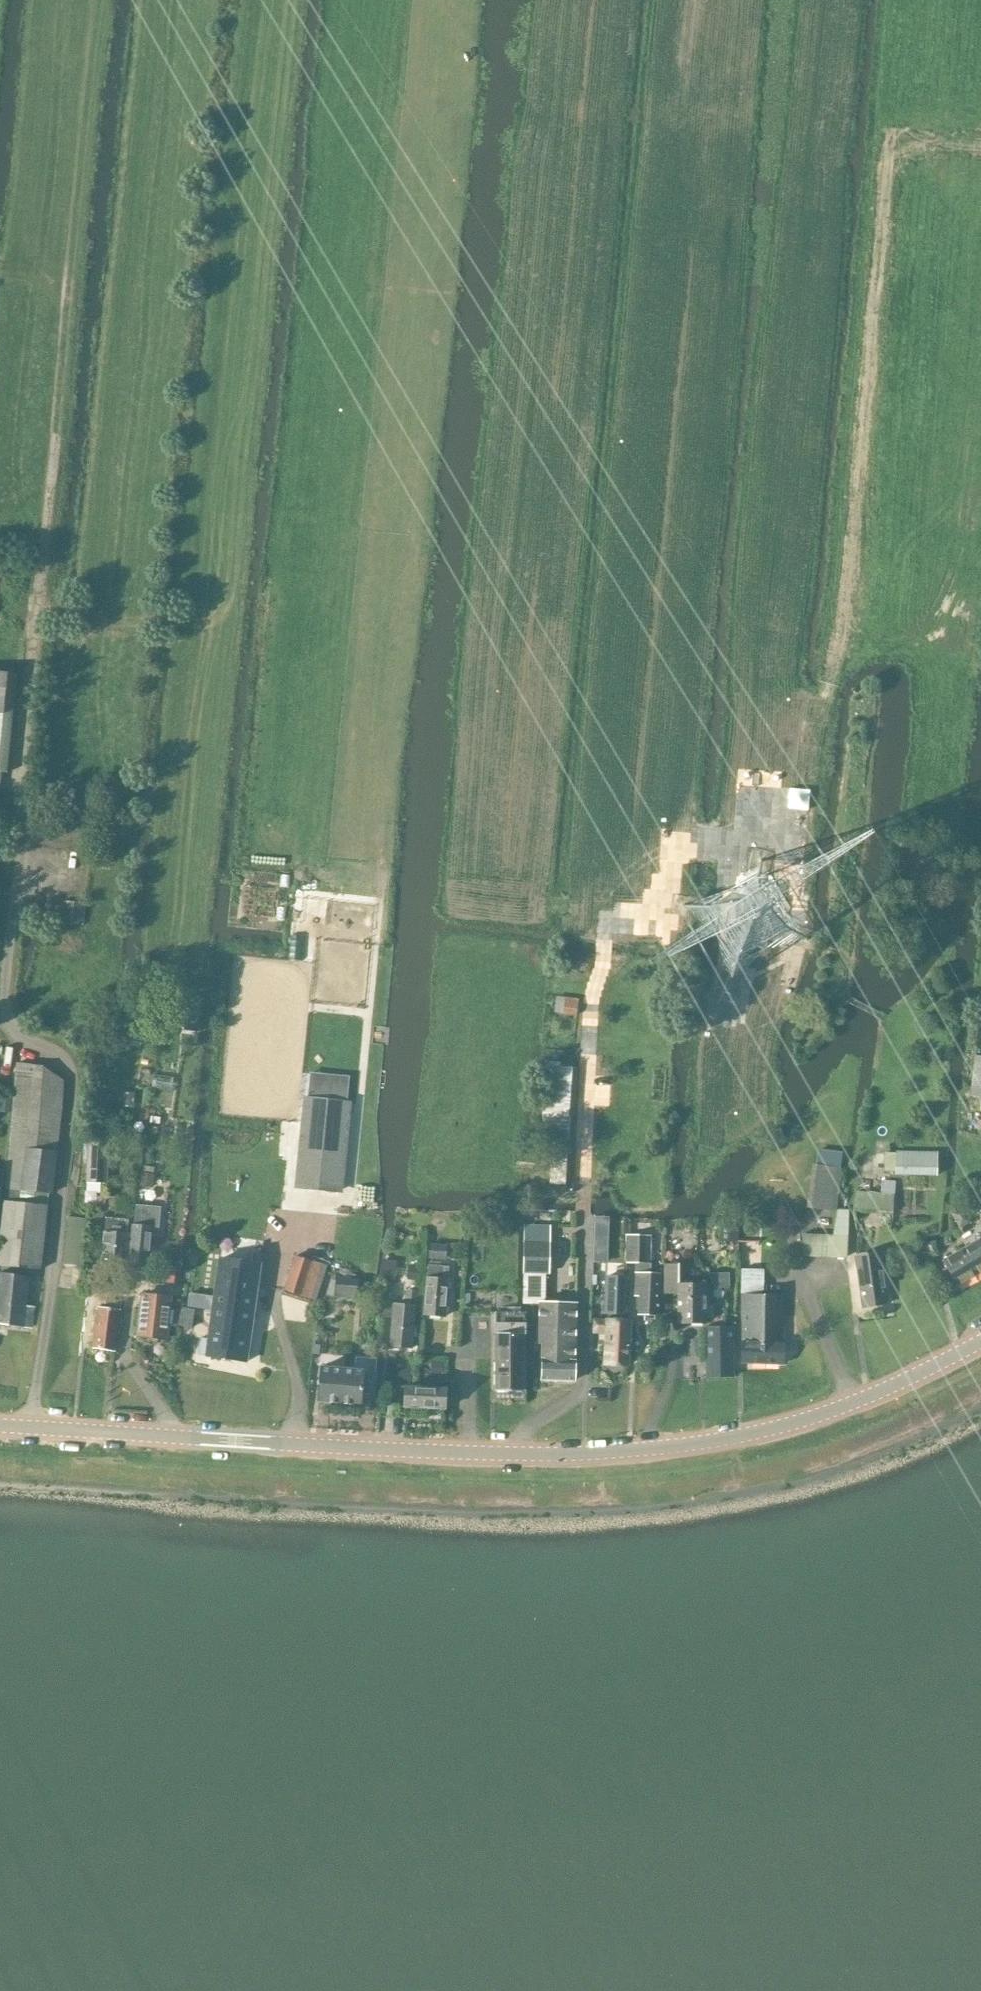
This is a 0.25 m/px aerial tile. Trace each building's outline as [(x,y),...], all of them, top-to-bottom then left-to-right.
[(16,674),(0,673),(0,777),(0,772),(8,773),(16,674)] [(970,1096),(980,1097),(980,1056),(974,1056),(970,1096)] [(0,1236),(0,1266),(40,1270),(47,1206),(49,1205),(50,1194),(54,1194),(62,1109),(64,1081),(42,1067),(17,1063),(4,1202),(0,1236)] [(308,1098),(299,1187),(338,1191),(346,1101),(308,1098)] [(542,1117),(540,1155),(553,1156),(551,1184),(569,1185),(571,1147),(570,1147),(572,1119),(562,1119),(548,1118),(542,1117)] [(86,1183),(108,1184),(109,1144),(88,1143),(86,1183)] [(816,1165),(810,1208),(834,1211),(841,1169),(840,1169),(842,1154),(818,1150),(816,1165)] [(935,1175),(936,1153),(897,1152),(896,1174),(935,1175)] [(140,1186),(153,1188),(155,1175),(142,1174),(140,1186)] [(892,1213),(894,1182),(882,1181),(881,1194),(856,1192),(855,1210),(892,1213)] [(109,1212),(129,1212),(131,1212),(131,1197),(109,1197),(109,1212)] [(134,1214),(129,1263),(148,1264),(150,1230),(159,1231),(161,1207),(135,1205),(134,1214)] [(104,1232),(102,1265),(123,1267),(124,1267),(128,1220),(110,1218),(106,1218),(104,1232)] [(525,1227),(524,1272),(548,1273),(549,1253),(549,1239),(549,1227),(525,1227)] [(650,1236),(626,1235),(626,1263),(635,1263),(635,1290),(639,1290),(638,1315),(658,1315),(659,1275),(649,1275),(650,1236)] [(804,1235),(803,1256),(846,1258),(847,1237),(804,1235)] [(976,1274),(980,1271),(980,1240),(962,1251),(976,1274)] [(429,1244),(429,1259),(446,1260),(447,1245),(429,1244)] [(956,1286),(976,1274),(962,1251),(943,1262),(956,1286)] [(878,1254),(856,1257),(857,1263),(859,1275),(858,1275),(863,1308),(887,1304),(882,1271),(881,1271),(879,1260),(878,1254)] [(295,1255),(284,1290),(314,1300),(320,1283),(324,1270),(325,1266),(295,1255)] [(200,1338),(198,1355),(206,1356),(206,1357),(246,1362),(259,1276),(260,1265),(220,1260),(209,1339),(200,1338)] [(428,1265),(424,1315),(444,1316),(448,1267),(428,1265)] [(705,1323),(705,1285),(678,1285),(678,1265),(664,1265),(664,1294),(677,1294),(677,1323),(705,1323)] [(157,1266),(155,1282),(175,1283),(176,1268),(157,1266)] [(525,1273),(524,1305),(539,1305),(538,1344),(542,1344),(541,1380),(574,1380),(576,1304),(545,1303),(546,1274),(525,1273)] [(36,1309),(27,1308),(31,1279),(2,1275),(0,1288),(0,1325),(25,1328),(25,1327),(34,1329),(36,1309)] [(334,1298),(356,1298),(357,1281),(354,1281),(354,1279),(349,1279),(349,1277),(343,1277),(343,1276),(338,1276),(338,1275),(335,1275),(334,1298)] [(608,1275),(606,1313),(624,1314),(625,1276),(608,1275)] [(381,1303),(380,1316),(392,1318),(390,1346),(412,1348),(415,1306),(417,1291),(406,1290),(404,1305),(394,1304),(391,1304),(381,1303)] [(784,1295),(742,1294),(741,1363),(783,1365),(784,1295)] [(143,1296),(139,1337),(165,1339),(166,1326),(177,1327),(178,1309),(168,1308),(169,1298),(143,1296)] [(178,1327),(192,1328),(194,1307),(179,1306),(178,1327)] [(115,1352),(115,1351),(120,1311),(97,1308),(92,1349),(115,1352)] [(525,1313),(496,1313),(496,1334),(495,1391),(524,1392),(525,1335),(525,1313)] [(598,1320),(597,1334),(606,1334),(604,1364),(627,1366),(629,1322),(606,1320),(598,1320)] [(732,1328),(707,1327),(707,1378),(732,1377),(732,1328)] [(321,1367),(318,1401),(360,1405),(361,1403),(374,1404),(376,1385),(377,1373),(375,1372),(376,1359),(356,1357),(355,1370),(321,1367)] [(405,1387),(404,1407),(444,1409),(445,1389),(405,1387)]
